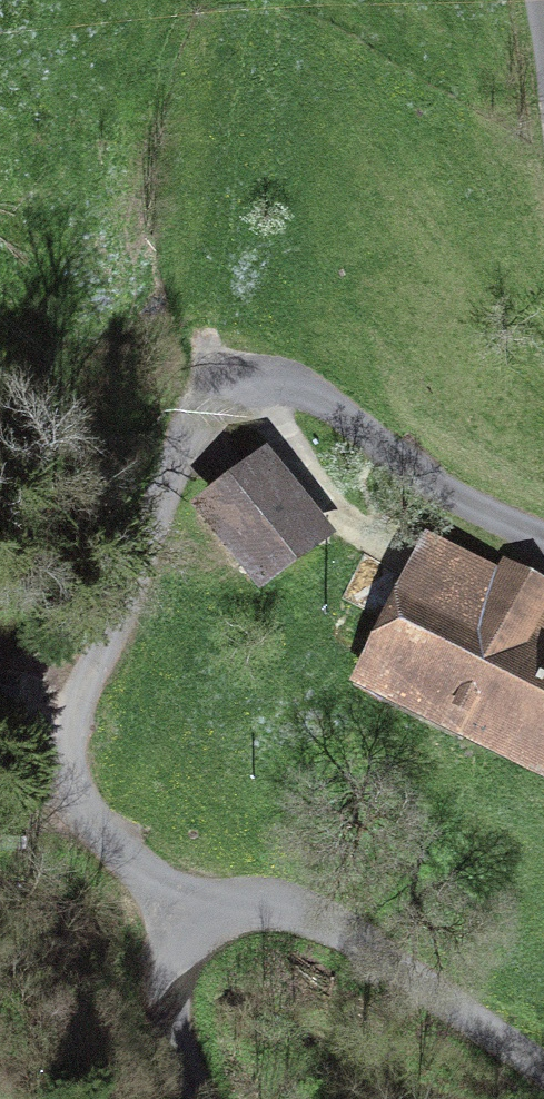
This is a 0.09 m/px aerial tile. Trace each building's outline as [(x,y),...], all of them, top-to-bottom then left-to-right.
[(324,534),(267,463),(211,507),(268,579),(324,534)] [(543,748),(543,586),(505,566),(501,575),(428,538),(367,658),(543,748)]
